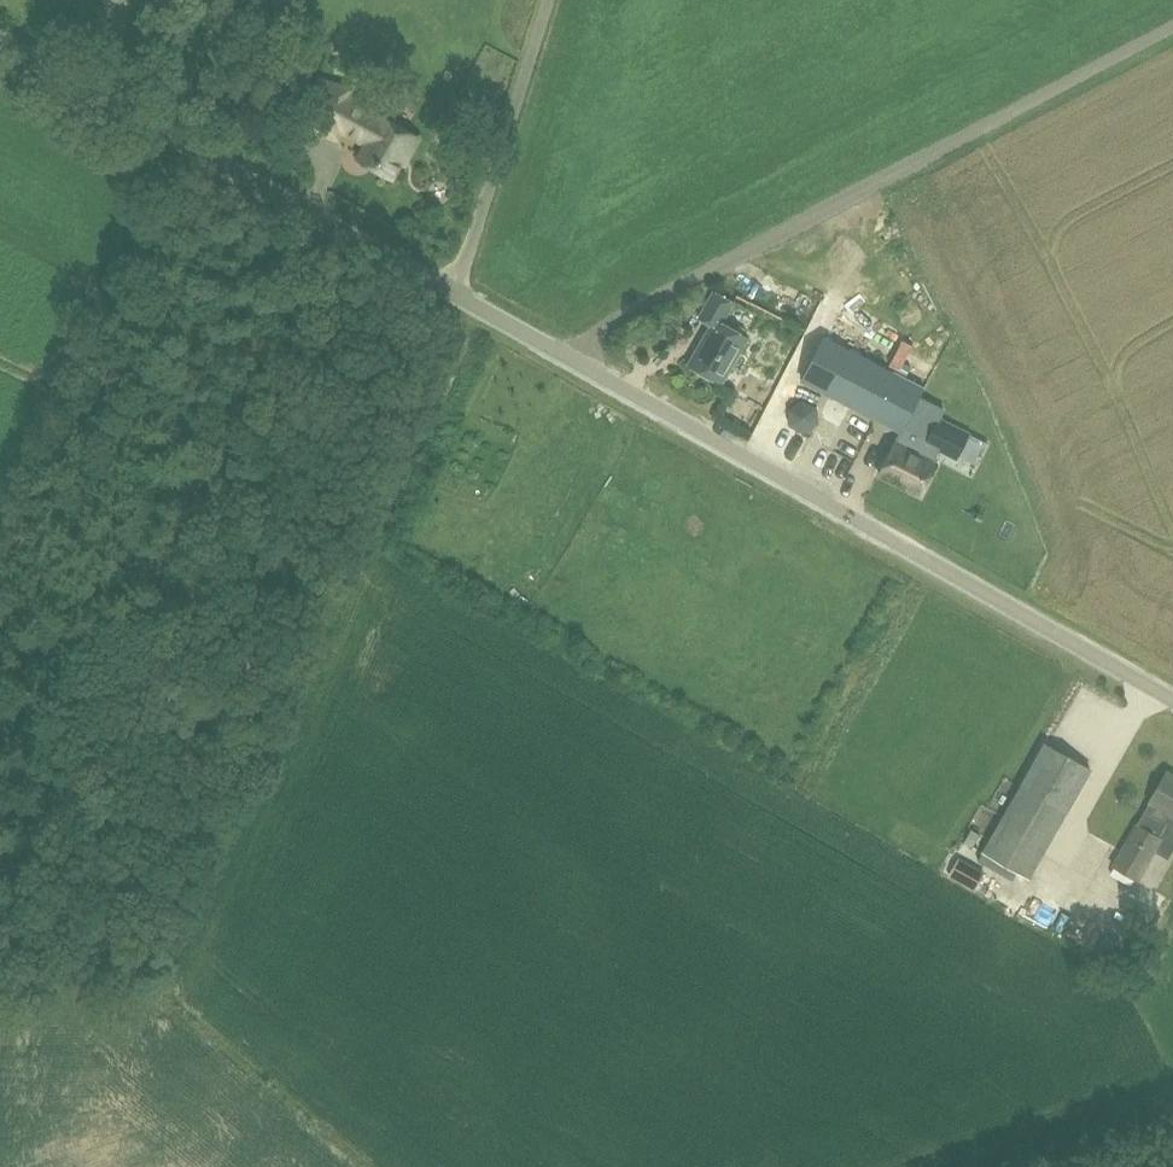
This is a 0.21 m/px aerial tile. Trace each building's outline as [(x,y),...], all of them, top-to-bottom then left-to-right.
[(419,137),(380,116),(382,112),(354,96),(356,92),(325,78),(311,102),(301,131),(340,143),(344,135),(366,146),(359,159),(393,177),(403,157),(407,159),(419,137)] [(722,383),(749,337),(723,323),(735,303),(714,291),(700,316),(711,323),(688,364),(722,383)] [(901,431),(923,387),(811,330),(801,349),(814,356),(802,380),(901,431)] [(733,403),(753,422),(767,408),(747,389),(733,403)] [(803,400),(790,410),(791,425),(805,432),(818,423),(817,407),(803,400)] [(970,433),(939,417),(934,427),(927,424),(914,453),(895,444),(880,474),(922,494),(936,463),(922,456),(927,444),(957,458),(970,433)] [(1030,877),(1091,769),(1045,743),(984,851),(1030,877)] [(1168,771),(1150,803),(1138,824),(1113,865),(1138,879),(1155,850),(1169,858),(1172,851),(1172,774),(1168,771)] [(975,889),(984,873),(961,861),(952,877),(975,889)]
